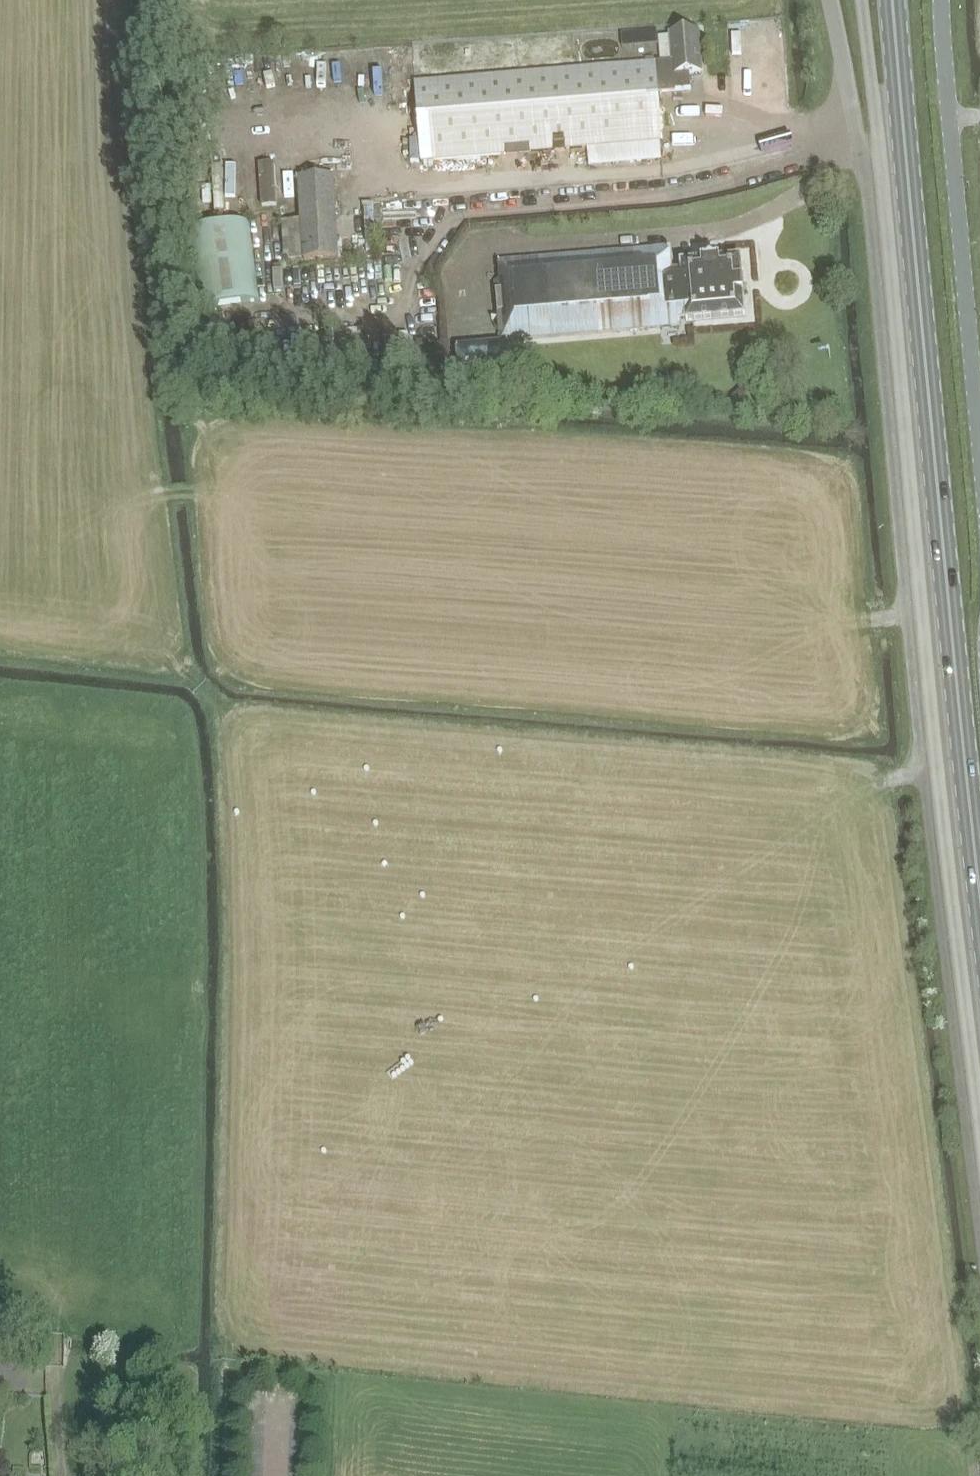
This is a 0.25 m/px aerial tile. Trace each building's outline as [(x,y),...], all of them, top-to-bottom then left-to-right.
[(624,54),(646,53),(645,29),(623,30),(624,54)] [(654,62),(657,92),(690,89),(689,73),(701,72),(698,31),(669,34),(671,61),(655,62),(654,62)] [(661,162),(660,141),(661,141),(657,95),(658,95),(657,92),(654,62),(415,81),(422,161),(587,147),(588,168),(661,162)] [(322,71),(314,71),(313,94),(321,94),(322,71)] [(304,261),(337,258),(332,176),(299,178),(304,261)] [(259,301),(249,220),(189,227),(199,308),(259,301)] [(495,283),(500,342),(680,326),(679,321),(686,320),(686,322),(745,317),(740,259),(681,264),(682,270),(671,271),(669,247),(498,261),(500,282),(495,283)] [(460,391),(511,387),(507,342),(456,347),(459,372),(454,372),(455,378),(459,378),(460,391)]
